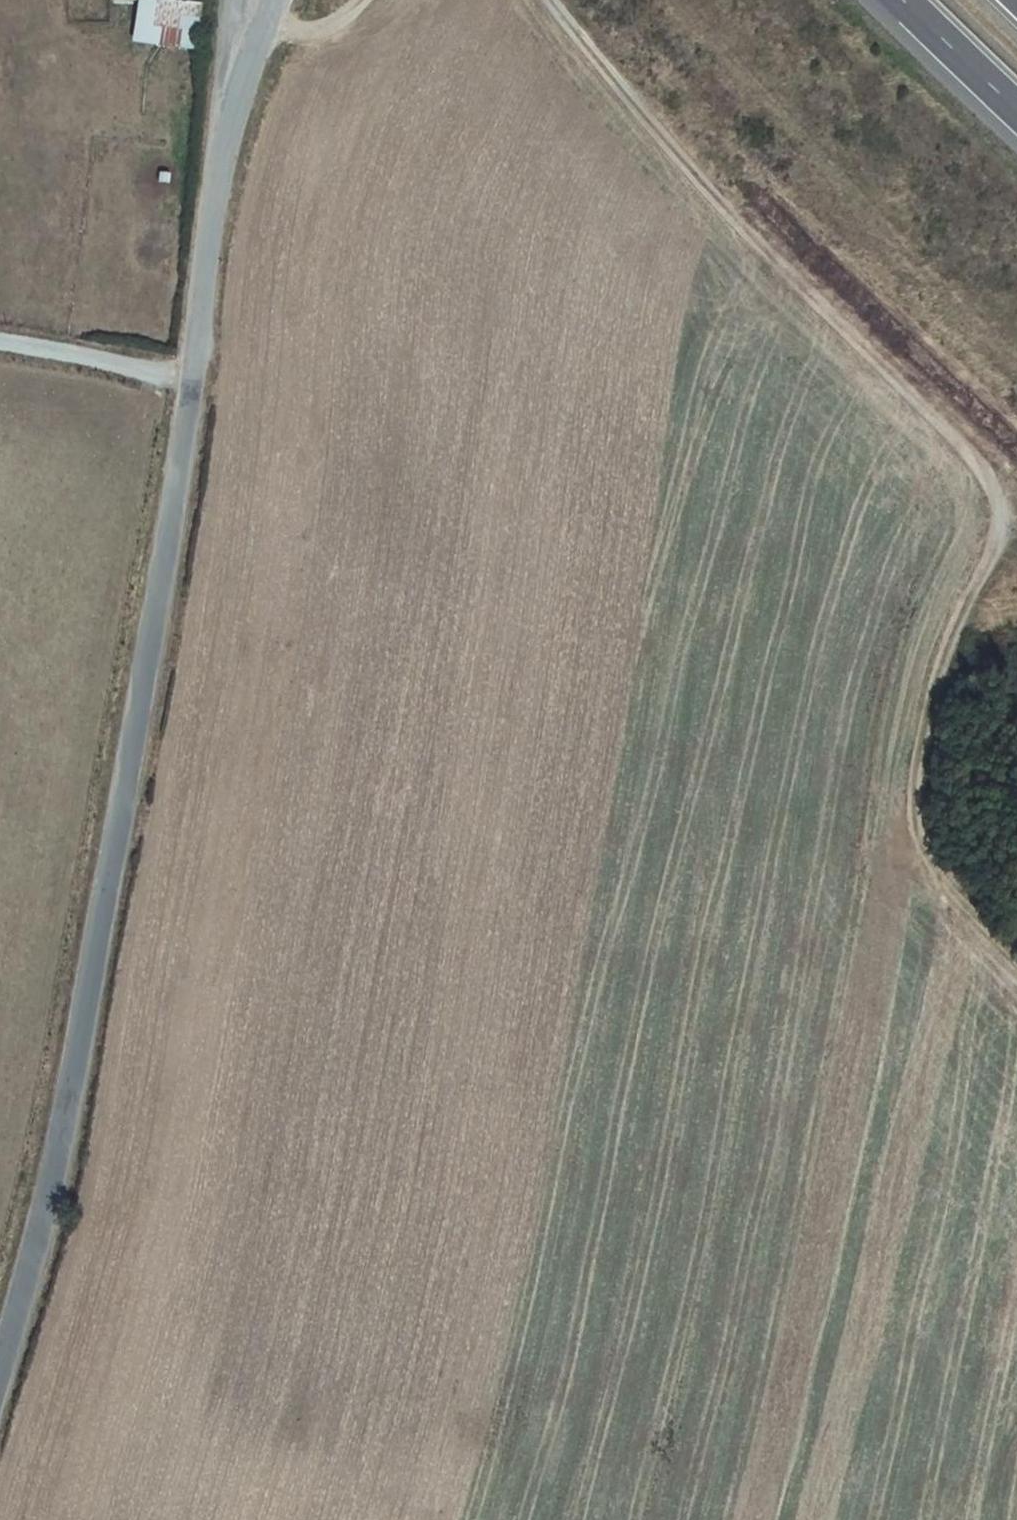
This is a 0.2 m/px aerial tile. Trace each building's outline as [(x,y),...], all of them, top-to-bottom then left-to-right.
[(194,46),(198,7),(138,0),(137,0),(132,39),(140,40),(194,46)]
